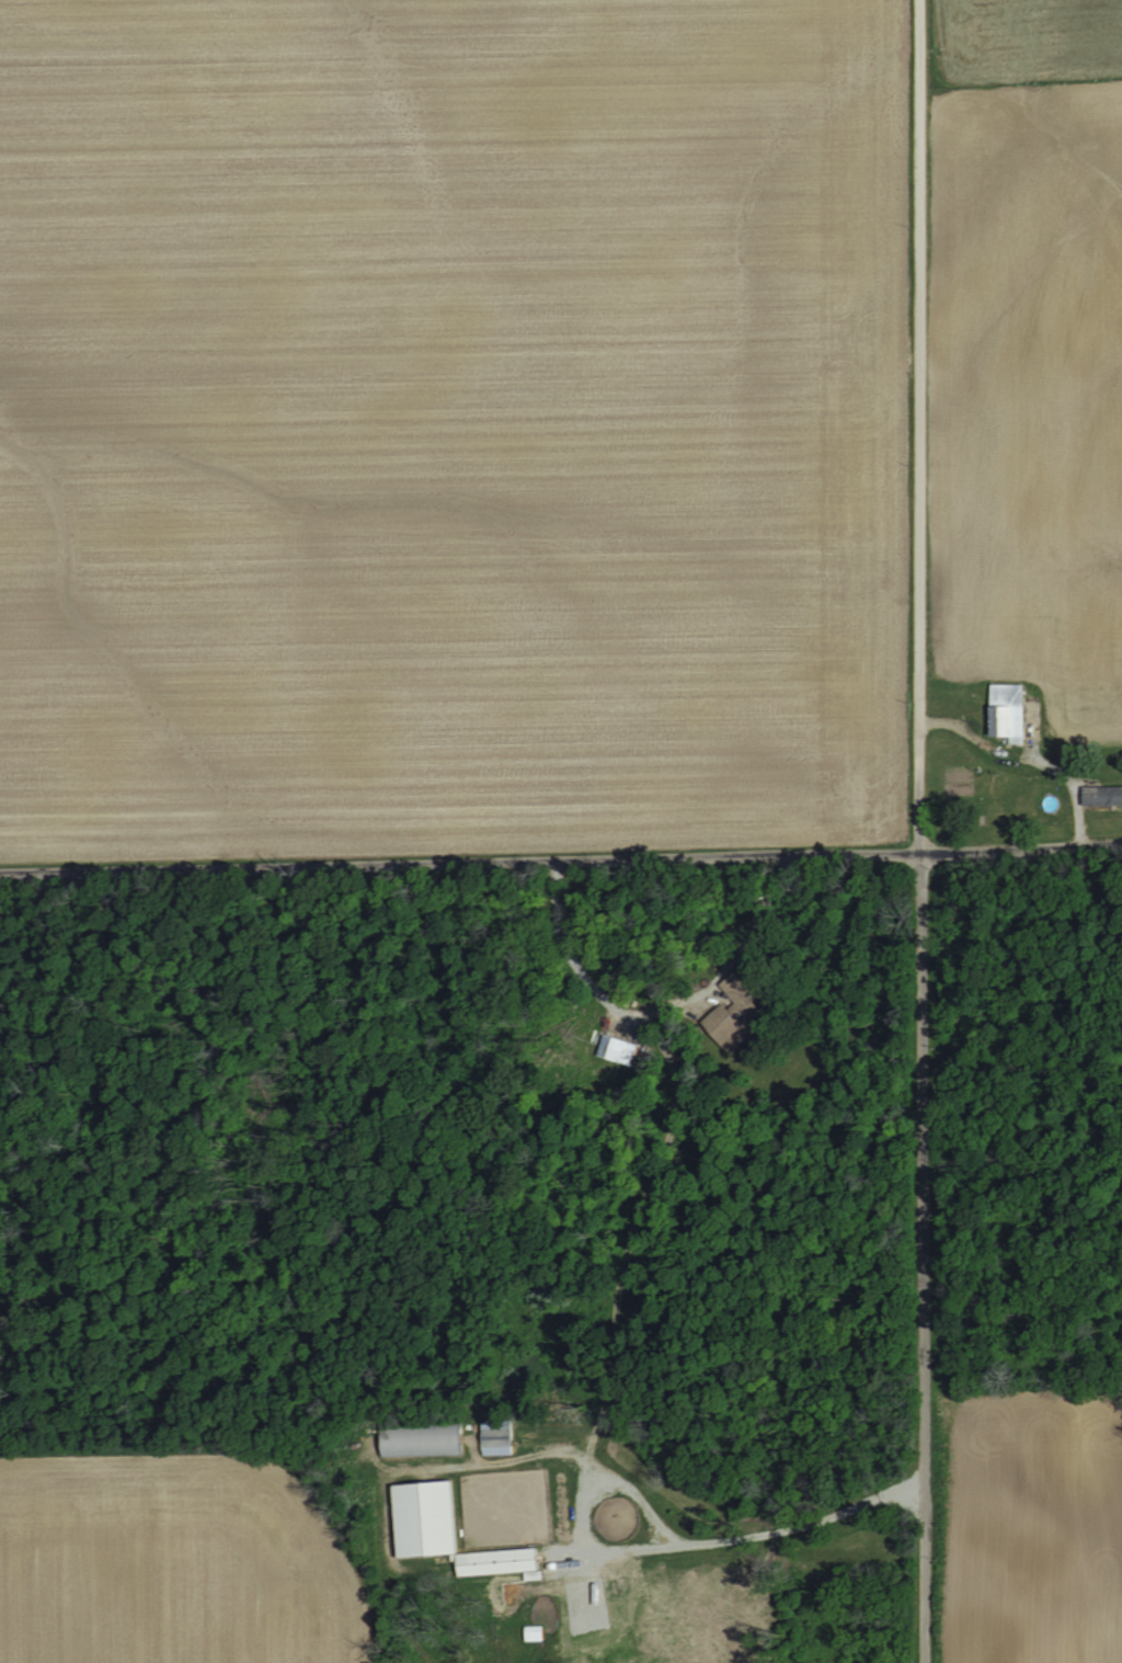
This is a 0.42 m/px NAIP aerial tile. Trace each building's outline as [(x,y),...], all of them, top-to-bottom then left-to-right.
[(986,738),(1007,738),(1007,745),(1021,745),(1022,685),(987,684),(986,738)] [(1080,788),(1081,807),(1121,806),(1121,787),(1080,788)] [(730,969),(746,987),(742,991),(757,1007),(754,1011),(760,1018),(743,1035),(725,1016),(723,1018),(712,1006),(724,995),(713,983),(730,969)] [(727,1052),(748,1032),(720,1002),(698,1022),(727,1052)] [(633,1043),(628,1063),(602,1057),(607,1035),(633,1043)] [(474,1419),(502,1417),(504,1453),(476,1454),(474,1419)] [(458,1422),(381,1425),(381,1442),(382,1455),(459,1451),(458,1422)] [(445,1479),(454,1550),(396,1557),(388,1485),(445,1479)] [(533,1546),(454,1552),(455,1563),(456,1575),(499,1571),(535,1569),(534,1557),(533,1546)]
